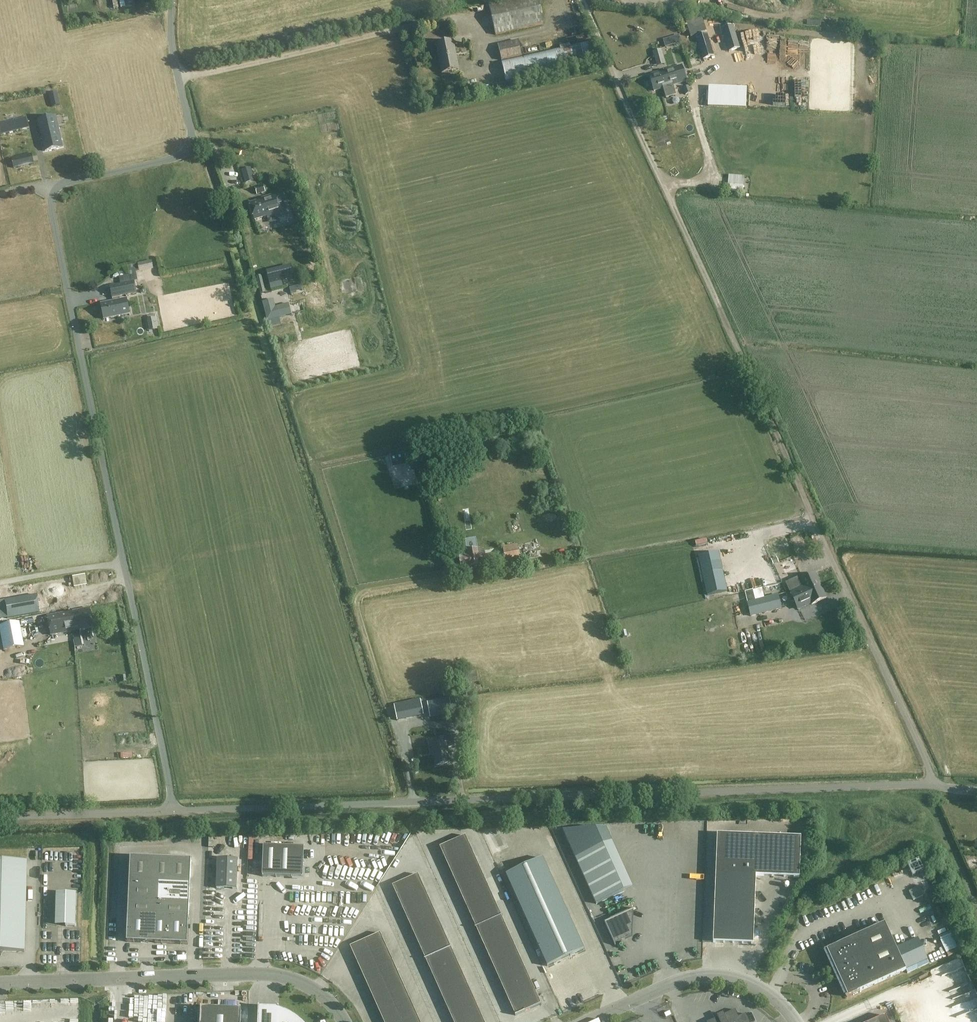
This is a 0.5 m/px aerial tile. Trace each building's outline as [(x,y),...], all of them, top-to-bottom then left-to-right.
[(544,25),(538,0),(512,0),(489,5),(496,35),(544,25)] [(740,48),(733,26),(722,29),(729,51),(740,48)] [(703,59),(714,56),(707,34),(696,37),(703,59)] [(442,73),(460,70),(454,41),(436,44),(442,73)] [(502,60),(522,56),(519,41),(498,46),(502,60)] [(506,83),(594,63),(589,41),(502,61),(506,83)] [(682,66),(649,75),(654,91),(663,88),(673,86),(673,85),(687,81),(682,66)] [(49,94),(52,107),(60,105),(57,93),(49,94)] [(63,147),(56,116),(37,121),(45,151),(63,147)] [(29,128),(26,117),(0,124),(0,130),(1,135),(29,128)] [(31,154),(12,159),(14,169),(34,164),(31,154)] [(247,178),(253,176),(251,168),(245,170),(247,178)] [(266,192),(263,185),(254,188),(257,195),(266,192)] [(262,200),(250,204),(254,219),(267,216),(267,218),(286,212),(280,193),(262,198),(262,200)] [(139,270),(153,267),(151,261),(134,265),(136,270),(139,270)] [(266,271),(270,284),(294,278),(291,265),(266,271)] [(112,298),(137,294),(134,281),(109,286),(112,298)] [(105,320),(130,314),(127,299),(101,305),(105,320)] [(538,558),(535,541),(503,547),(506,564),(538,558)] [(484,550),(477,552),(475,543),(466,545),(468,554),(459,555),(462,571),(487,566),(484,550)] [(727,591),(718,552),(698,556),(707,596),(727,591)] [(821,586),(815,574),(801,580),(801,578),(798,578),(786,583),(793,598),(821,586)] [(826,598),(821,586),(793,598),(796,605),(809,599),(812,605),(826,598)] [(42,611),(39,595),(15,599),(18,615),(42,611)] [(779,595),(764,598),(747,603),(750,617),(782,609),(779,595)] [(89,609),(68,613),(72,631),(93,627),(89,609)] [(51,635),(72,631),(68,613),(48,617),(51,635)] [(0,627),(0,634),(3,650),(23,647),(18,623),(0,627)] [(466,682),(477,681),(476,671),(465,672),(466,682)] [(427,702),(430,716),(452,713),(450,698),(427,702)] [(420,700),(394,706),(397,721),(423,715),(420,700)] [(447,748),(453,747),(451,735),(439,737),(441,744),(432,746),(436,766),(450,763),(447,748)] [(603,846),(607,845),(607,831),(564,832),(575,858),(603,846)] [(717,834),(714,902),(713,943),(753,944),(756,876),(799,877),(801,837),(717,834)] [(465,836),(440,847),(515,1016),(541,1004),(465,836)] [(263,846),(262,877),(303,878),(304,848),(263,846)] [(504,853),(497,857),(502,866),(509,863),(504,853)] [(130,864),(129,884),(150,884),(151,858),(137,857),(137,858),(130,857),(130,864)] [(151,858),(150,884),(160,885),(170,885),(171,859),(151,858)] [(217,858),(216,889),(236,889),(238,859),(217,858)] [(506,875),(527,921),(563,904),(543,858),(506,875)] [(184,859),(171,859),(170,885),(190,886),(191,866),(191,860),(184,860),(184,859)] [(18,952),(24,952),(26,861),(0,860),(0,953),(1,953),(2,952),(2,951),(18,951),(18,952)] [(392,886),(453,1021),(484,1021),(418,874),(392,886)] [(160,885),(150,884),(129,884),(128,900),(159,901),(160,885)] [(170,885),(160,885),(159,901),(189,902),(190,886),(170,885)] [(76,894),(57,893),(56,923),(66,923),(66,926),(75,927),(76,894)] [(158,917),(159,901),(128,900),(128,916),(158,917)] [(189,902),(159,901),(158,917),(168,917),(167,944),(181,944),(187,944),(188,938),(189,902)] [(563,904),(527,921),(547,966),(584,950),(563,904)] [(604,922),(615,947),(616,946),(614,942),(630,935),(632,911),(636,909),(636,908),(604,922)] [(604,909),(593,915),(595,919),(607,914),(604,909)] [(133,942),(167,944),(168,917),(158,917),(128,916),(127,935),(127,942),(133,942)] [(885,923),(826,950),(834,967),(831,969),(837,980),(839,979),(847,997),(906,970),(885,923)] [(350,947),(384,1021),(420,1021),(380,933),(350,947)] [(246,954),(253,953),(253,943),(245,943),(246,954)] [(915,949),(921,963),(926,961),(920,947),(915,949)] [(930,986),(968,970),(962,956),(924,973),(930,986)] [(557,990),(561,1002),(576,996),(572,985),(557,990)] [(258,1006),(258,1021),(303,1021),(301,1021),(297,1017),(294,1015),(291,1013),(287,1011),(285,1010),(282,1009),(280,1008),(279,1007),(278,1007),(278,1008),(259,1007),(259,1006),(258,1006)] [(746,1014),(738,1017),(735,1010),(723,1015),(723,1014),(717,1016),(718,1018),(708,1021),(749,1021),(746,1014)] [(200,1021),(241,1021),(241,1014),(201,1012),(200,1021)]
